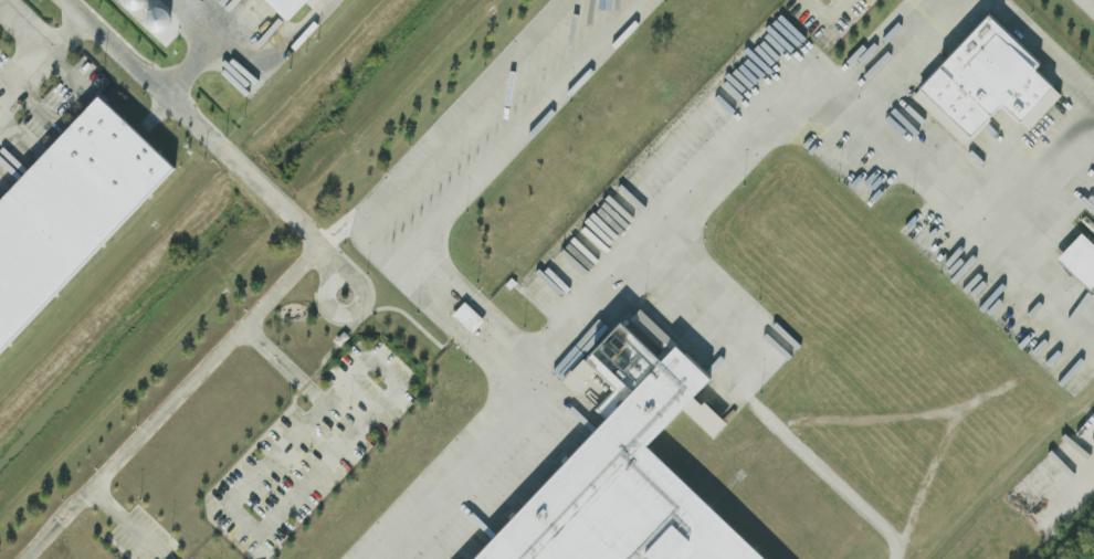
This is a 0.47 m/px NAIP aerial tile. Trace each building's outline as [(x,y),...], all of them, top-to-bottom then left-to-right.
[(289,18),(306,0),(270,0),(289,18)] [(1061,93),(1035,68),(1040,62),(988,13),(911,94),(963,143),(1001,103),(1028,128),(1061,93)] [(174,164),(98,93),(0,198),(0,351),(174,164)] [(1081,231),(1057,257),(1090,289),(1093,285),(1093,244),(1081,231)] [(452,313),(472,332),(484,319),(464,300),(452,313)] [(646,446),(682,407),(713,436),(726,422),(695,394),(712,375),(635,305),(564,381),(575,392),(595,370),(614,387),(595,408),(605,417),(474,558),(768,558),(646,446)]
